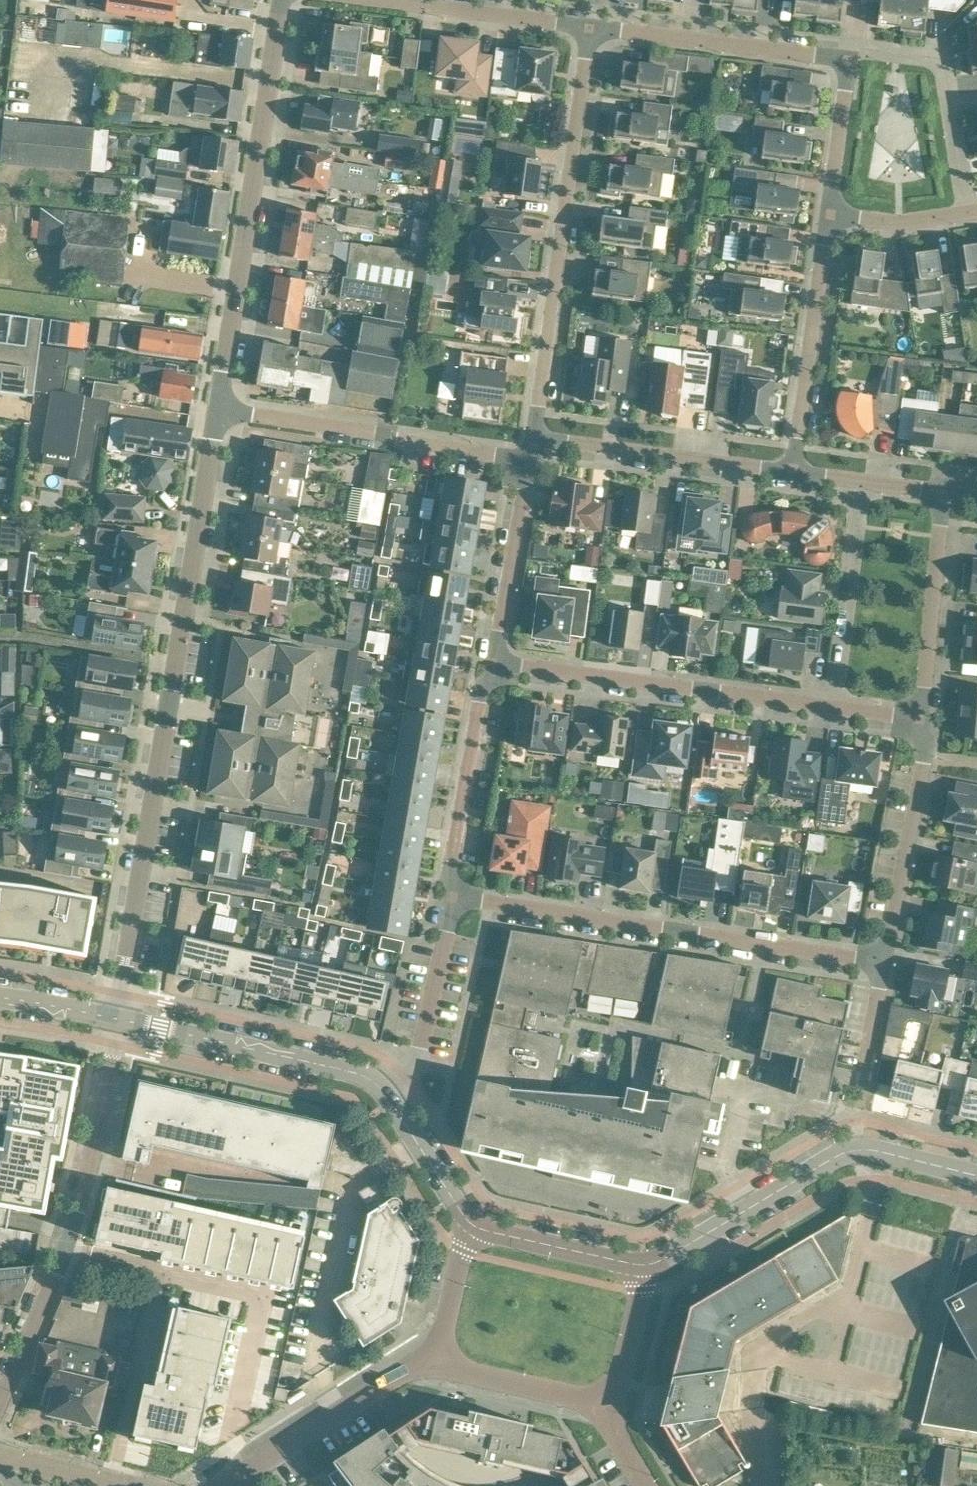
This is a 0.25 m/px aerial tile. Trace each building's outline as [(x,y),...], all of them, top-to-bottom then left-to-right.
[(77,7),(155,20),(175,23),(178,0),(78,0),(77,7)] [(211,4),(251,10),(253,0),(259,1),(259,0),(211,0),(211,4)] [(733,10),(734,0),(710,0),(709,5),(726,7),(726,6),(732,7),(732,10),(733,10)] [(733,10),(757,13),(757,12),(756,12),(758,0),(734,0),(733,10)] [(817,21),(819,0),(795,0),(793,16),(810,18),(810,17),(816,18),(816,21),(817,21)] [(817,21),(841,24),(841,23),(840,23),(843,0),(819,0),(817,21)] [(901,31),(905,0),(867,0),(866,1),(880,3),(877,26),(894,28),(894,27),(900,28),(900,31),(901,31)] [(901,31),(904,32),(903,37),(921,39),(921,34),(925,35),(925,33),(928,9),(955,12),(965,2),(965,0),(905,0),(901,31)] [(58,9),(56,21),(66,22),(75,22),(76,12),(58,9)] [(75,22),(66,22),(64,46),(91,49),(93,24),(86,23),(75,22)] [(318,47),(318,48),(372,55),(372,54),(361,52),(362,43),(366,43),(369,26),(351,23),(350,28),(324,25),(322,41),(323,41),(322,47),(318,47)] [(968,51),(976,50),(976,26),(967,27),(969,44),(970,43),(971,50),(968,50),(968,51)] [(222,66),(248,70),(253,41),(218,36),(218,37),(203,34),(201,47),(204,51),(202,64),(189,62),(189,64),(222,68),(222,66)] [(405,40),(401,68),(417,70),(420,42),(405,40)] [(442,40),(438,75),(459,78),(458,92),(485,96),(490,58),(476,57),(478,44),(442,40)] [(372,55),(318,48),(315,72),(316,72),(317,71),(341,75),(339,89),(377,93),(379,78),(369,77),(372,55)] [(495,70),(493,70),(490,94),(516,97),(517,92),(518,92),(533,93),(532,97),(533,101),(536,103),(540,103),(544,102),(546,99),(546,95),(547,95),(546,96),(549,96),(549,93),(551,80),(552,69),(554,56),(554,53),(552,53),(523,50),(521,49),(520,52),(521,52),(518,75),(494,72),(495,70)] [(968,51),(972,75),(973,75),(973,74),(976,74),(976,50),(968,51)] [(623,62),(620,88),(662,94),(666,70),(686,73),(688,57),(651,52),(649,66),(623,62)] [(711,58),(710,68),(717,69),(718,59),(711,58)] [(789,84),(791,70),(763,66),(759,90),(771,92),(769,107),(811,113),(811,108),(816,109),(819,91),(814,91),(814,88),(789,84)] [(195,103),(193,119),(215,122),(215,119),(241,123),(245,93),(174,82),(171,100),(195,103)] [(302,126),(302,129),(330,134),(331,127),(338,128),(338,130),(347,132),(347,130),(355,131),(360,102),(320,95),(318,107),(306,105),(304,117),(302,116),(301,125),(302,126)] [(642,116),(617,113),(616,116),(612,115),(609,133),(614,133),(613,138),(655,144),(657,128),(669,130),(672,106),(644,102),(642,116)] [(714,115),(712,129),(721,130),(723,116),(714,115)] [(761,159),(804,164),(804,159),(809,160),(811,143),(807,142),(807,139),(782,135),(783,121),(756,118),(752,141),(764,143),(761,159)] [(475,122),(473,136),(484,137),(486,123),(475,122)] [(2,139),(1,160),(0,165),(91,173),(94,131),(4,123),(2,139)] [(378,150),(419,156),(421,140),(380,135),(378,150)] [(186,149),(180,153),(179,162),(157,159),(157,160),(142,158),(140,172),(186,179),(188,167),(233,174),(238,143),(193,136),(191,150),(186,149)] [(497,141),(493,173),(506,175),(503,194),(535,198),(536,194),(538,194),(540,194),(538,176),(540,163),(537,162),(536,158),(530,157),(532,147),(533,148),(533,147),(535,147),(535,146),(497,141)] [(295,167),(295,169),(365,180),(378,182),(380,170),(349,165),(349,166),(334,164),(336,153),(313,149),(312,155),(300,153),(297,167),(295,167)] [(385,167),(410,171),(412,157),(387,153),(385,167)] [(601,195),(619,197),(619,193),(660,198),(663,174),(672,175),(674,160),(637,155),(635,169),(610,165),(608,178),(603,177),(601,195)] [(776,174),(748,170),(735,168),(731,192),(756,195),(754,211),(781,215),(780,222),(793,223),(794,216),(796,217),(800,191),(774,188),(776,174)] [(365,180),(295,169),(293,185),(307,187),(306,193),(328,197),(329,188),(346,191),(346,190),(376,195),(378,182),(365,180)] [(443,176),(441,189),(439,202),(457,204),(460,178),(443,176)] [(103,178),(103,183),(97,183),(96,194),(120,196),(122,180),(103,178)] [(167,253),(199,258),(219,261),(230,193),(199,188),(194,221),(173,218),(167,253)] [(383,210),(403,212),(404,204),(384,202),(383,210)] [(477,248),(486,249),(484,265),(488,266),(488,269),(501,271),(502,267),(525,271),(525,267),(529,267),(530,254),(527,254),(529,239),(518,237),(519,232),(520,233),(523,213),(482,207),(479,227),(481,227),(480,232),(479,232),(475,232),(472,235),(470,239),(470,243),(473,246),(477,248)] [(603,218),(599,243),(653,250),(656,226),(665,227),(667,212),(630,207),(628,221),(603,218)] [(40,222),(38,244),(39,244),(62,247),(59,277),(101,281),(101,288),(122,290),(129,220),(130,217),(41,208),(41,209),(40,222)] [(345,225),(374,230),(377,211),(347,208),(345,225)] [(289,209),(284,234),(335,241),(342,242),(343,233),(337,232),(337,229),(315,225),(317,214),(289,209)] [(431,230),(432,220),(416,218),(414,227),(431,230)] [(736,262),(789,269),(790,264),(795,264),(797,247),(792,247),(793,244),(767,240),(769,226),(732,221),(730,236),(739,238),(736,262)] [(335,241),(284,234),(280,257),(309,262),(311,251),(333,255),(335,241)] [(347,264),(413,273),(417,252),(350,243),(347,264)] [(965,290),(976,288),(976,244),(958,247),(965,290)] [(851,304),(910,312),(908,298),(906,283),(880,280),(884,254),(858,251),(851,304)] [(936,251),(911,255),(915,282),(917,297),(919,309),(943,305),(944,314),(960,311),(954,274),(940,276),(936,251)] [(417,252),(413,273),(412,281),(425,284),(430,254),(417,252)] [(592,295),(646,303),(651,263),(623,259),(621,273),(596,270),(595,273),(590,272),(588,290),(593,290),(592,295)] [(729,314),(782,321),(786,296),(760,292),(762,278),(725,273),(722,289),(732,290),(729,314)] [(476,275),(473,293),(481,294),(480,306),(485,307),(484,314),(482,314),(481,328),(516,333),(518,319),(513,318),(514,311),(515,311),(517,297),(505,296),(507,280),(476,275)] [(277,276),(273,301),(302,305),(304,295),(313,296),(315,283),(277,276)] [(340,296),(387,304),(384,319),(404,323),(410,288),(343,276),(340,296)] [(915,282),(906,283),(908,298),(917,297),(915,282)] [(302,305),(273,301),(269,326),(310,333),(315,307),(302,305)] [(362,355),(398,362),(404,323),(384,319),(362,316),(355,354),(362,355)] [(34,397),(40,346),(44,320),(28,317),(25,345),(7,343),(1,392),(34,397)] [(52,319),(49,343),(69,346),(72,322),(52,319)] [(97,345),(125,349),(129,324),(100,320),(97,345)] [(720,327),(718,346),(731,348),(734,329),(720,327)] [(143,328),(140,352),(179,358),(199,361),(199,359),(200,357),(201,355),(202,350),(201,348),(201,347),(203,336),(183,333),(143,328)] [(623,393),(625,381),(630,342),(601,338),(598,361),(583,359),(583,364),(578,366),(577,375),(581,378),(578,399),(591,400),(593,405),(602,406),(605,402),(608,403),(610,391),(623,393)] [(266,343),(262,365),(332,377),(327,405),(345,408),(347,390),(351,367),(298,357),(299,349),(266,343)] [(40,346),(34,397),(35,397),(35,392),(54,394),(51,417),(59,418),(58,430),(50,429),(45,464),(46,464),(48,453),(74,456),(71,479),(93,482),(100,425),(108,426),(111,400),(94,397),(64,394),(70,350),(40,346)] [(760,426),(768,427),(770,408),(774,406),(775,399),(772,396),(773,383),(745,379),(749,354),(722,350),(714,412),(733,415),(733,410),(740,411),(738,423),(745,424),(747,428),(758,430),(760,426)] [(462,418),(463,418),(464,418),(464,417),(499,422),(499,423),(500,423),(508,358),(507,358),(463,353),(463,352),(462,351),(456,397),(459,401),(464,401),(462,418)] [(704,409),(711,354),(684,351),(682,368),(653,364),(647,411),(661,413),(663,418),(671,419),(674,415),(677,415),(679,403),(686,404),(686,407),(704,409)] [(351,367),(347,390),(391,399),(398,362),(362,355),(355,354),(354,354),(351,367)] [(902,369),(903,359),(890,357),(890,358),(877,398),(878,400),(871,400),(871,397),(841,393),(840,395),(838,399),(837,402),(837,405),(837,407),(837,410),(837,412),(837,416),(838,419),(840,422),(842,426),(844,429),(846,431),(849,433),(852,435),(856,437),(860,438),(872,429),(872,424),(879,423),(879,430),(894,434),(902,369)] [(931,362),(903,359),(902,369),(918,370),(930,372),(931,362)] [(160,397),(172,399),(192,402),(196,379),(177,375),(178,371),(142,365),(139,381),(162,385),(160,397)] [(312,403),(327,405),(332,377),(262,365),(258,386),(291,392),(293,385),(315,389),(312,403)] [(952,381),(964,382),(965,373),(953,371),(952,381)] [(124,386),(96,382),(94,397),(111,400),(122,402),(124,386)] [(911,446),(933,449),(937,415),(939,403),(902,398),(897,438),(912,440),(911,446)] [(976,455),(976,444),(976,405),(960,403),(958,418),(959,418),(954,452),(976,455)] [(933,449),(954,452),(959,418),(958,418),(937,415),(933,449)] [(193,429),(127,420),(113,418),(109,450),(153,456),(153,462),(147,467),(145,479),(150,484),(162,486),(167,482),(169,470),(165,464),(165,458),(189,461),(193,429)] [(290,477),(303,480),(306,480),(311,447),(271,440),(269,452),(259,450),(256,471),(290,477)] [(371,452),(364,490),(386,494),(393,455),(371,452)] [(389,479),(399,481),(400,471),(390,469),(389,479)] [(256,471),(252,492),(257,493),(255,505),(260,505),(298,512),(301,494),(303,480),(290,477),(256,471)] [(448,479),(444,501),(480,507),(484,485),(464,482),(448,479)] [(554,490),(550,517),(553,518),(552,525),(586,530),(586,529),(600,531),(603,506),(589,504),(592,487),(576,485),(576,482),(563,480),(563,483),(558,483),(557,490),(554,490)] [(386,494),(364,490),(358,522),(380,526),(386,494)] [(608,500),(605,520),(604,527),(621,529),(638,532),(635,549),(661,553),(664,525),(650,523),(654,496),(626,492),(625,503),(608,500)] [(716,525),(717,515),(719,504),(702,502),(703,496),(685,494),(682,515),(687,516),(684,536),(698,537),(697,549),(726,553),(729,527),(716,525)] [(104,519),(144,522),(145,498),(106,495),(104,519)] [(431,522),(440,523),(476,529),(480,507),(444,501),(435,499),(431,522)] [(390,504),(389,514),(399,516),(400,506),(390,504)] [(248,516),(244,537),(279,542),(282,528),(295,530),(298,512),(260,506),(257,517),(248,516)] [(820,520),(816,518),(815,517),(813,514),(809,512),(805,511),(802,510),(798,511),(794,513),(793,513),(788,513),(784,512),(774,512),(770,512),(765,513),(756,514),(753,515),(751,516),(747,518),(746,518),(745,520),(744,522),(743,523),(742,525),(742,526),(742,528),(742,530),(742,532),(742,534),(743,535),(744,537),(745,538),(747,540),(749,541),(751,542),(754,543),(757,543),(760,542),(761,542),(762,541),(764,539),(765,538),(767,537),(769,536),(772,535),(777,534),(782,534),(786,534),(789,534),(794,535),(798,536),(800,537),(801,537),(800,538),(800,539),(800,540),(800,542),(801,543),(802,544),(803,544),(804,544),(805,544),(806,544),(806,546),(805,548),(805,550),(805,552),(804,553),(804,554),(805,555),(805,557),(806,558),(807,560),(808,561),(810,563),(813,564),(814,565),(816,565),(818,565),(820,565),(822,564),(823,564),(825,563),(827,561),(829,559),(830,557),(831,555),(831,553),(832,551),(832,548),(832,546),(832,543),(832,539),(831,536),(830,533),(829,529),(828,526),(828,525),(827,525),(824,528),(820,523),(823,521),(823,520),(821,521),(820,520)] [(399,516),(389,514),(387,524),(397,526),(399,516)] [(440,525),(437,543),(437,544),(472,550),(476,529),(440,523),(440,525)] [(119,547),(116,564),(154,570),(157,557),(154,556),(157,542),(138,539),(138,535),(98,528),(95,543),(119,547)] [(250,559),(248,571),(286,578),(290,559),(277,557),(279,542),(244,537),(241,557),(250,559)] [(437,544),(437,543),(427,542),(423,564),(433,566),(468,572),(472,550),(437,544)] [(393,549),(383,547),(381,557),(391,559),(393,549)] [(22,551),(18,579),(32,581),(36,553),(22,551)] [(20,558),(11,558),(11,570),(18,571),(20,558)] [(154,570),(116,564),(114,578),(89,574),(87,589),(128,596),(129,592),(148,595),(151,580),(153,580),(154,570)] [(347,589),(367,593),(372,568),(352,564),(347,589)] [(380,566),(378,576),(388,577),(389,567),(380,566)] [(725,585),(727,571),(694,566),(692,580),(710,582),(725,585)] [(286,578),(248,571),(239,569),(238,570),(248,572),(246,584),(236,582),(234,598),(230,598),(227,613),(247,616),(248,612),(268,616),(270,603),(287,606),(292,578),(286,578)] [(778,618),(821,624),(825,594),(814,593),(815,587),(818,588),(820,575),(789,571),(787,589),(782,588),(778,618)] [(418,596),(427,597),(428,597),(463,603),(467,581),(431,575),(422,573),(418,596)] [(644,604),(658,606),(661,582),(647,580),(644,604)] [(692,580),(690,592),(708,595),(710,582),(692,580)] [(569,620),(585,622),(589,591),(559,587),(557,599),(539,597),(534,636),(536,637),(536,641),(549,643),(549,638),(567,641),(569,620)] [(44,597),(30,597),(30,606),(44,606),(44,597)] [(424,613),(424,617),(459,623),(463,603),(428,597),(427,597),(425,613),(424,613)] [(374,599),(372,609),(382,611),(384,601),(374,599)] [(84,638),(83,639),(139,649),(140,643),(143,644),(145,632),(142,631),(143,626),(115,621),(117,608),(128,610),(128,609),(90,602),(87,618),(90,618),(87,638),(84,638)] [(366,610),(351,608),(347,633),(348,634),(361,636),(366,610)] [(382,611),(372,609),(370,619),(380,621),(382,611)] [(644,613),(643,613),(613,609),(608,646),(639,650),(644,613)] [(712,654),(716,623),(704,622),(705,621),(675,617),(675,618),(663,616),(659,643),(672,645),(670,654),(700,658),(700,652),(712,654)] [(424,617),(420,636),(420,637),(456,643),(459,623),(424,617)] [(976,665),(976,623),(968,622),(964,664),(976,665)] [(755,664),(753,664),(753,665),(803,672),(803,671),(802,670),(804,652),(818,654),(821,630),(807,628),(804,646),(793,644),(794,634),(759,629),(755,664)] [(360,644),(304,634),(303,642),(350,651),(343,691),(351,693),(353,686),(355,671),(357,659),(360,644)] [(411,635),(407,658),(452,665),(456,643),(420,637),(420,636),(411,635)] [(216,743),(213,762),(295,776),(298,757),(289,756),(291,744),(300,746),(314,748),(320,716),(305,714),(296,712),(298,701),(307,702),(315,652),(242,640),(240,652),(232,651),(225,689),(234,690),(231,703),(234,703),(238,704),(246,705),(241,735),(233,733),(229,733),(227,732),(224,745),(216,743)] [(366,642),(365,652),(375,654),(376,644),(366,642)] [(2,649),(2,672),(15,672),(15,649),(2,649)] [(77,678),(75,693),(102,698),(102,697),(115,699),(117,687),(132,689),(136,666),(81,657),(80,658),(83,658),(80,679),(77,678)] [(407,658),(403,680),(448,688),(452,665),(407,658)] [(373,661),(357,659),(355,671),(371,674),(373,661)] [(368,689),(371,674),(355,671),(353,686),(368,689)] [(448,688),(403,680),(399,702),(425,707),(444,710),(448,688)] [(957,736),(976,738),(976,689),(962,687),(957,736)] [(71,714),(68,729),(96,733),(98,720),(126,725),(127,719),(130,720),(132,708),(129,707),(130,702),(115,699),(102,697),(102,698),(75,693),(74,694),(77,694),(74,715),(71,714)] [(530,747),(529,750),(562,755),(568,715),(540,712),(540,708),(538,708),(535,703),(527,702),(523,705),(521,705),(520,710),(516,713),(515,722),(518,725),(516,745),(530,747)] [(360,704),(350,703),(348,713),(358,714),(360,704)] [(407,712),(403,734),(439,741),(443,719),(407,712)] [(572,750),(595,753),(595,755),(622,759),(628,719),(600,716),(598,727),(575,724),(572,750)] [(1,718),(1,732),(15,732),(15,718),(1,718)] [(653,734),(650,737),(650,738),(639,737),(640,737),(638,736),(633,775),(662,779),(663,764),(685,767),(690,727),(686,727),(687,723),(675,721),(675,725),(655,723),(653,734)] [(65,750),(62,765),(90,769),(90,768),(92,756),(120,761),(121,755),(124,756),(126,744),(123,743),(124,737),(96,733),(68,729),(68,730),(71,730),(68,750),(65,750)] [(713,743),(697,740),(692,778),(716,781),(718,767),(746,771),(747,761),(752,762),(754,747),(749,747),(750,737),(715,733),(713,743)] [(403,734),(399,756),(435,762),(439,741),(403,734)] [(350,737),(349,747),(359,749),(360,739),(350,737)] [(771,774),(770,778),(785,780),(783,798),(814,802),(817,779),(821,755),(804,753),(805,742),(775,739),(773,757),(770,757),(768,773),(771,774)] [(359,749),(349,747),(347,757),(357,759),(359,749)] [(816,821),(817,821),(844,825),(849,783),(876,786),(880,754),(840,749),(836,779),(822,777),(816,821)] [(399,756),(396,777),(431,783),(435,762),(399,756)] [(295,776),(213,762),(210,781),(218,782),(216,795),(281,806),(283,793),(291,795),(295,776)] [(59,786),(56,800),(84,805),(84,804),(86,792),(114,796),(115,791),(118,791),(120,779),(117,779),(118,773),(90,768),(90,769),(62,765),(73,767),(69,787),(59,786)] [(396,777),(392,798),(428,805),(431,783),(396,777)] [(260,819),(327,831),(336,782),(327,780),(320,821),(261,811),(260,819)] [(343,780),(341,790),(351,791),(353,781),(343,780)] [(631,783),(628,803),(646,805),(648,790),(649,785),(631,783)] [(949,793),(944,821),(955,823),(953,835),(976,840),(976,787),(970,785),(970,786),(972,786),(970,797),(949,793)] [(351,791),(341,790),(340,800),(350,801),(351,791)] [(392,798),(388,820),(424,826),(428,805),(392,798)] [(676,799),(674,811),(686,813),(688,800),(676,799)] [(53,821),(50,836),(78,841),(78,840),(80,828),(108,832),(109,827),(112,827),(114,815),(111,814),(112,809),(84,804),(84,805),(56,800),(56,801),(59,802),(56,822),(53,821)] [(492,854),(495,854),(492,868),(523,873),(524,867),(540,870),(550,807),(513,802),(511,816),(509,816),(508,822),(510,823),(507,839),(495,837),(492,854)] [(730,803),(728,820),(745,822),(750,823),(752,807),(730,803)] [(596,806),(594,818),(612,821),(613,808),(596,806)] [(203,823),(199,846),(238,854),(238,852),(243,830),(251,832),(253,818),(221,812),(219,825),(203,823)] [(733,896),(742,842),(744,826),(745,822),(728,820),(719,818),(718,823),(731,826),(728,845),(715,842),(714,851),(708,850),(705,870),(683,867),(684,859),(683,858),(677,897),(701,901),(700,906),(706,907),(707,902),(712,903),(715,890),(732,892),(732,896),(733,896)] [(388,820),(385,841),(420,847),(424,826),(388,820)] [(336,822),(334,832),(344,834),(346,824),(336,822)] [(760,828),(744,826),(742,842),(758,844),(760,828)] [(344,834),(334,832),(332,842),(342,844),(344,834)] [(16,834),(2,834),(3,859),(16,858),(16,834)] [(78,841),(50,836),(50,837),(53,837),(50,858),(47,857),(44,872),(82,879),(83,877),(72,876),(74,863),(102,868),(103,862),(106,863),(108,851),(105,850),(106,845),(78,840),(78,841)] [(586,873),(600,875),(604,850),(583,846),(583,842),(554,838),(548,877),(554,878),(556,883),(568,885),(571,881),(577,882),(579,870),(587,871),(586,873)] [(653,871),(667,873),(672,842),(657,839),(654,853),(627,849),(620,888),(649,893),(653,871)] [(385,841),(381,862),(416,869),(420,847),(385,841)] [(951,859),(937,856),(931,884),(975,893),(976,885),(976,846),(963,843),(959,860),(952,863),(951,859)] [(238,854),(199,846),(195,870),(210,873),(208,885),(270,896),(273,880),(243,875),(246,854),(238,852),(238,854)] [(793,903),(798,870),(802,850),(789,848),(785,876),(744,870),(738,907),(766,911),(765,914),(779,916),(781,901),(793,903)] [(381,862),(377,884),(413,890),(416,869),(381,862)] [(327,864),(324,874),(334,876),(336,866),(327,864)] [(334,876),(324,874),(322,884),(332,886),(334,876)] [(849,881),(848,887),(836,886),(837,882),(827,880),(826,884),(814,882),(808,918),(844,923),(846,911),(859,913),(864,884),(849,881)] [(22,946),(31,886),(0,883),(0,943),(22,946)] [(373,905),(374,905),(409,911),(413,890),(377,884),(373,905)] [(31,886),(22,946),(86,957),(96,905),(96,904),(97,898),(31,886)] [(208,902),(218,904),(220,894),(210,892),(208,902)] [(220,894),(218,904),(228,905),(230,895),(220,894)] [(253,910),(263,911),(265,901),(255,900),(253,910)] [(265,901),(263,911),(273,913),(275,903),(265,901)] [(938,915),(930,913),(928,923),(924,923),(919,947),(960,954),(965,927),(974,929),(976,911),(976,909),(940,902),(938,915)] [(317,905),(315,915),(325,918),(327,907),(317,905)] [(409,911),(374,905),(370,927),(384,929),(384,930),(405,933),(409,911)] [(298,918),(308,920),(310,910),(300,908),(298,918)] [(308,920),(307,924),(306,930),(315,932),(318,922),(308,920)] [(340,937),(350,940),(352,930),(342,928),(340,937)] [(352,930),(350,940),(360,942),(362,932),(352,930)] [(483,1043),(486,1043),(483,1053),(481,1053),(471,1097),(473,1098),(470,1114),(468,1114),(461,1143),(463,1143),(460,1152),(552,1173),(552,1178),(591,1187),(592,1182),(687,1203),(688,1199),(688,1198),(703,1132),(717,1135),(724,1105),(709,1102),(720,1056),(632,1036),(631,1089),(626,1088),(624,1098),(611,1097),(612,1091),(571,1082),(562,1110),(561,1110),(560,1113),(548,1110),(549,1107),(542,1106),(549,1079),(553,1080),(553,1077),(555,1077),(557,1068),(555,1068),(557,1059),(559,1060),(563,1045),(561,1045),(562,1039),(537,1034),(537,1032),(529,1030),(528,1032),(523,1030),(527,1008),(567,1017),(573,988),(582,990),(582,993),(647,1003),(649,994),(658,996),(654,1015),(652,1025),(661,1027),(714,1039),(723,1041),(725,1031),(740,966),(511,930),(497,991),(498,991),(490,1023),(489,1029),(487,1028),(483,1043)] [(200,982),(222,987),(231,947),(233,938),(211,932),(209,942),(200,982)] [(176,976),(200,982),(209,942),(185,937),(176,976)] [(380,947),(390,950),(393,939),(383,937),(380,947)] [(393,939),(390,950),(401,952),(403,941),(393,939)] [(222,987),(245,992),(253,952),(231,947),(222,987)] [(245,992),(267,997),(276,957),(253,952),(245,992)] [(267,997),(289,1002),(298,962),(276,957),(267,997)] [(289,1002),(311,1007),(320,967),(298,962),(289,1002)] [(976,980),(976,964),(965,962),(962,977),(976,980)] [(916,965),(910,994),(918,996),(916,1008),(938,1012),(940,1000),(943,1001),(949,971),(916,965)] [(311,1007),(333,1012),(342,973),(320,967),(311,1007)] [(333,1012),(356,1017),(365,978),(342,973),(333,1012)] [(365,978),(356,1017),(380,1023),(389,983),(365,978)] [(842,1046),(840,1045),(846,1018),(848,1018),(852,1002),(844,1000),(843,1002),(820,997),(822,988),(777,978),(761,1050),(797,1058),(793,1077),(798,1078),(795,1095),(812,1098),(812,1101),(828,1104),(831,1092),(829,1091),(838,1052),(840,1052),(842,1046)] [(888,1099),(911,1104),(920,1065),(898,1060),(903,1039),(907,1023),(911,1021),(930,1025),(933,1013),(891,1005),(876,1083),(891,1086),(888,1099)] [(14,1108),(15,1108),(23,1056),(0,1053),(0,1114),(1,1114),(2,1106),(14,1108)] [(8,1124),(4,1148),(3,1149),(55,1158),(55,1160),(63,1161),(80,1066),(23,1056),(15,1108),(14,1108),(11,1125),(8,1124)] [(939,1087),(952,1090),(959,1060),(947,1057),(943,1071),(920,1065),(911,1104),(933,1110),(939,1087)] [(976,1121),(976,1079),(968,1077),(971,1063),(959,1060),(952,1090),(964,1093),(958,1116),(976,1121)] [(326,1170),(336,1125),(138,1080),(121,1158),(149,1165),(153,1147),(307,1182),(305,1188),(320,1190),(321,1190),(325,1170),(326,1170)] [(337,1119),(336,1125),(326,1170),(350,1175),(351,1178),(371,1165),(342,1120),(337,1119)] [(4,1148),(0,1147),(0,1207),(45,1215),(55,1160),(55,1158),(3,1149),(4,1148)] [(335,1300),(364,1346),(401,1323),(401,1321),(393,1315),(394,1311),(396,1311),(397,1310),(398,1310),(398,1309),(399,1308),(399,1307),(399,1306),(399,1305),(399,1304),(398,1303),(397,1303),(397,1302),(396,1302),(398,1293),(407,1295),(419,1241),(399,1210),(400,1210),(401,1206),(400,1202),(397,1199),(393,1199),(393,1200),(379,1179),(359,1192),(371,1212),(369,1214),(353,1289),(335,1300)] [(97,1237),(96,1240),(150,1252),(150,1250),(162,1253),(161,1260),(294,1289),(305,1236),(174,1207),(175,1202),(108,1187),(107,1189),(113,1191),(110,1203),(106,1202),(103,1213),(102,1212),(102,1214),(103,1215),(101,1225),(105,1226),(102,1238),(97,1237)] [(847,1214),(812,1235),(838,1280),(839,1279),(850,1235),(848,1234),(853,1215),(847,1214)] [(812,1235),(690,1307),(671,1382),(674,1381),(672,1387),(671,1387),(670,1387),(668,1388),(668,1389),(667,1390),(667,1391),(667,1393),(668,1394),(669,1395),(670,1395),(664,1421),(660,1421),(698,1485),(703,1485),(706,1484),(707,1485),(717,1485),(743,1471),(743,1470),(742,1470),(739,1465),(745,1461),(717,1413),(714,1414),(721,1388),(722,1388),(724,1388),(725,1387),(726,1386),(726,1385),(726,1384),(726,1382),(725,1381),(724,1380),(723,1380),(725,1374),(727,1373),(736,1341),(839,1280),(838,1280),(812,1235)] [(976,1433),(976,1246),(966,1243),(953,1295),(942,1300),(949,1312),(921,1424),(976,1433)] [(15,1308),(33,1267),(34,1267),(34,1266),(0,1269),(0,1304),(6,1306),(15,1308)] [(917,1286),(915,1296),(925,1299),(927,1289),(917,1286)] [(145,1384),(133,1436),(136,1436),(137,1431),(152,1434),(151,1439),(164,1442),(164,1443),(166,1443),(166,1442),(179,1445),(180,1441),(195,1444),(194,1449),(196,1450),(208,1398),(207,1397),(210,1385),(217,1387),(232,1319),(179,1307),(164,1373),(159,1372),(157,1372),(157,1373),(158,1373),(155,1386),(145,1384)] [(42,1345),(36,1371),(51,1375),(48,1385),(55,1387),(49,1414),(79,1421),(78,1423),(95,1427),(105,1384),(112,1386),(124,1389),(129,1366),(118,1363),(119,1360),(106,1357),(107,1352),(77,1345),(58,1341),(56,1348),(42,1345)] [(277,1388),(274,1399),(285,1401),(288,1390),(277,1388)] [(602,1478),(594,1482),(572,1445),(571,1446),(565,1450),(559,1449),(562,1438),(531,1431),(532,1426),(532,1427),(533,1425),(469,1410),(468,1412),(469,1412),(468,1417),(437,1410),(435,1420),(429,1419),(425,1413),(424,1412),(389,1435),(383,1428),(333,1462),(334,1464),(336,1462),(340,1467),(328,1474),(336,1485),(607,1485),(602,1478)] [(958,1451),(934,1448),(928,1485),(953,1485),(958,1451)] [(909,1452),(908,1463),(919,1464),(920,1452),(909,1452)] [(959,1467),(976,1469),(976,1454),(962,1452),(959,1467)]
